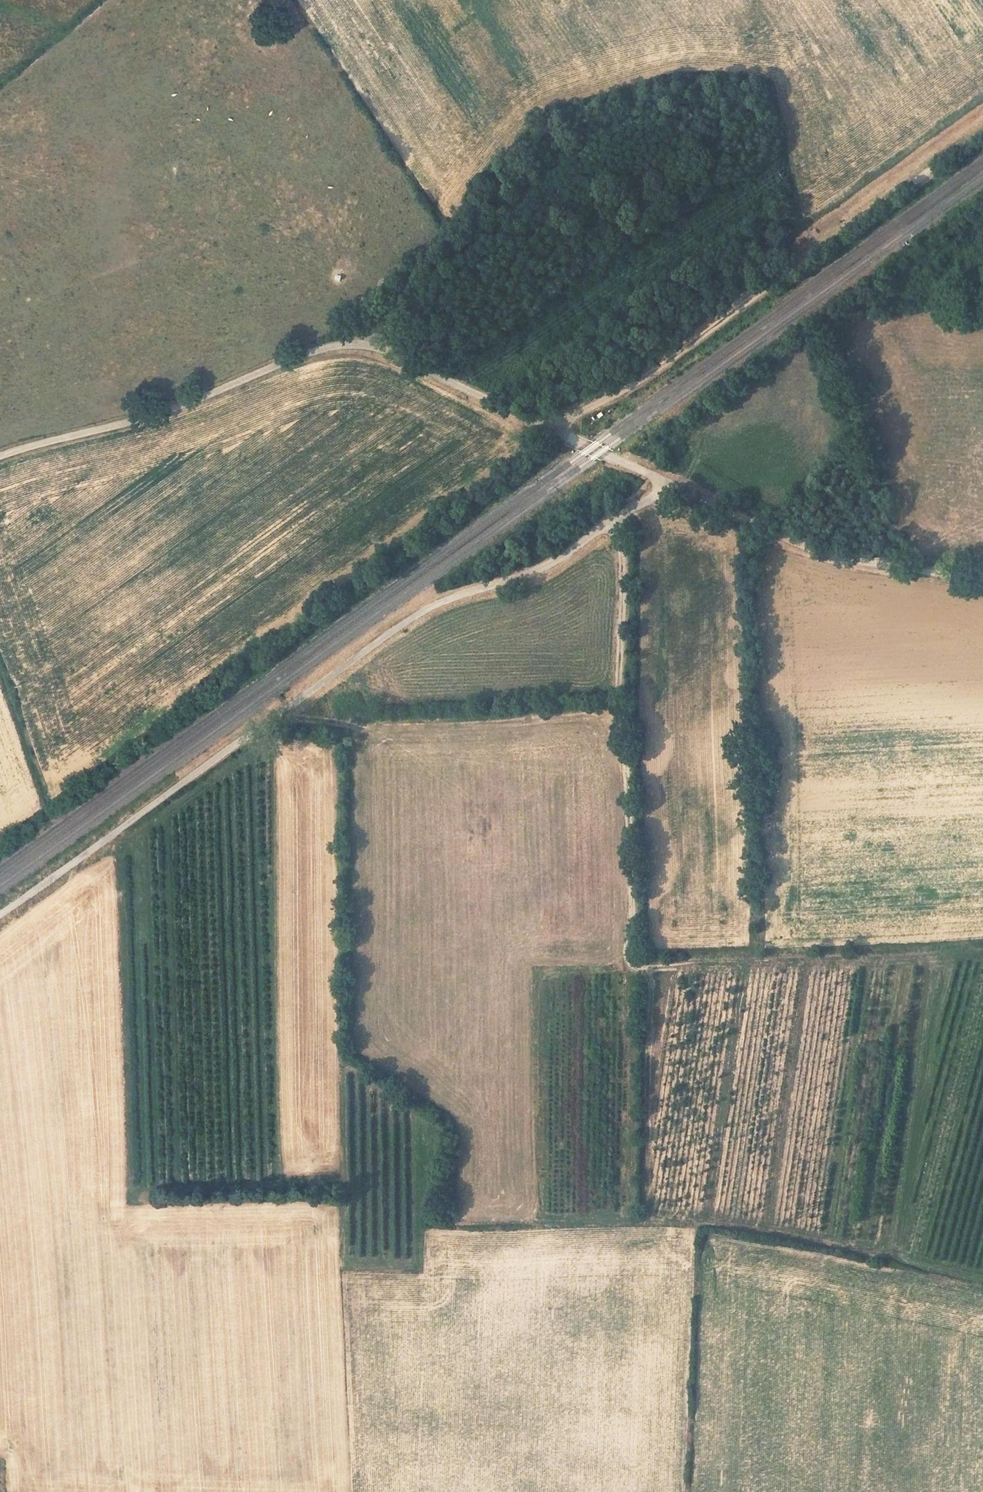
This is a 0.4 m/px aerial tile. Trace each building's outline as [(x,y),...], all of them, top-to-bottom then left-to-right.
[(611,511),(623,503),(621,499),(609,507),(611,511)]
